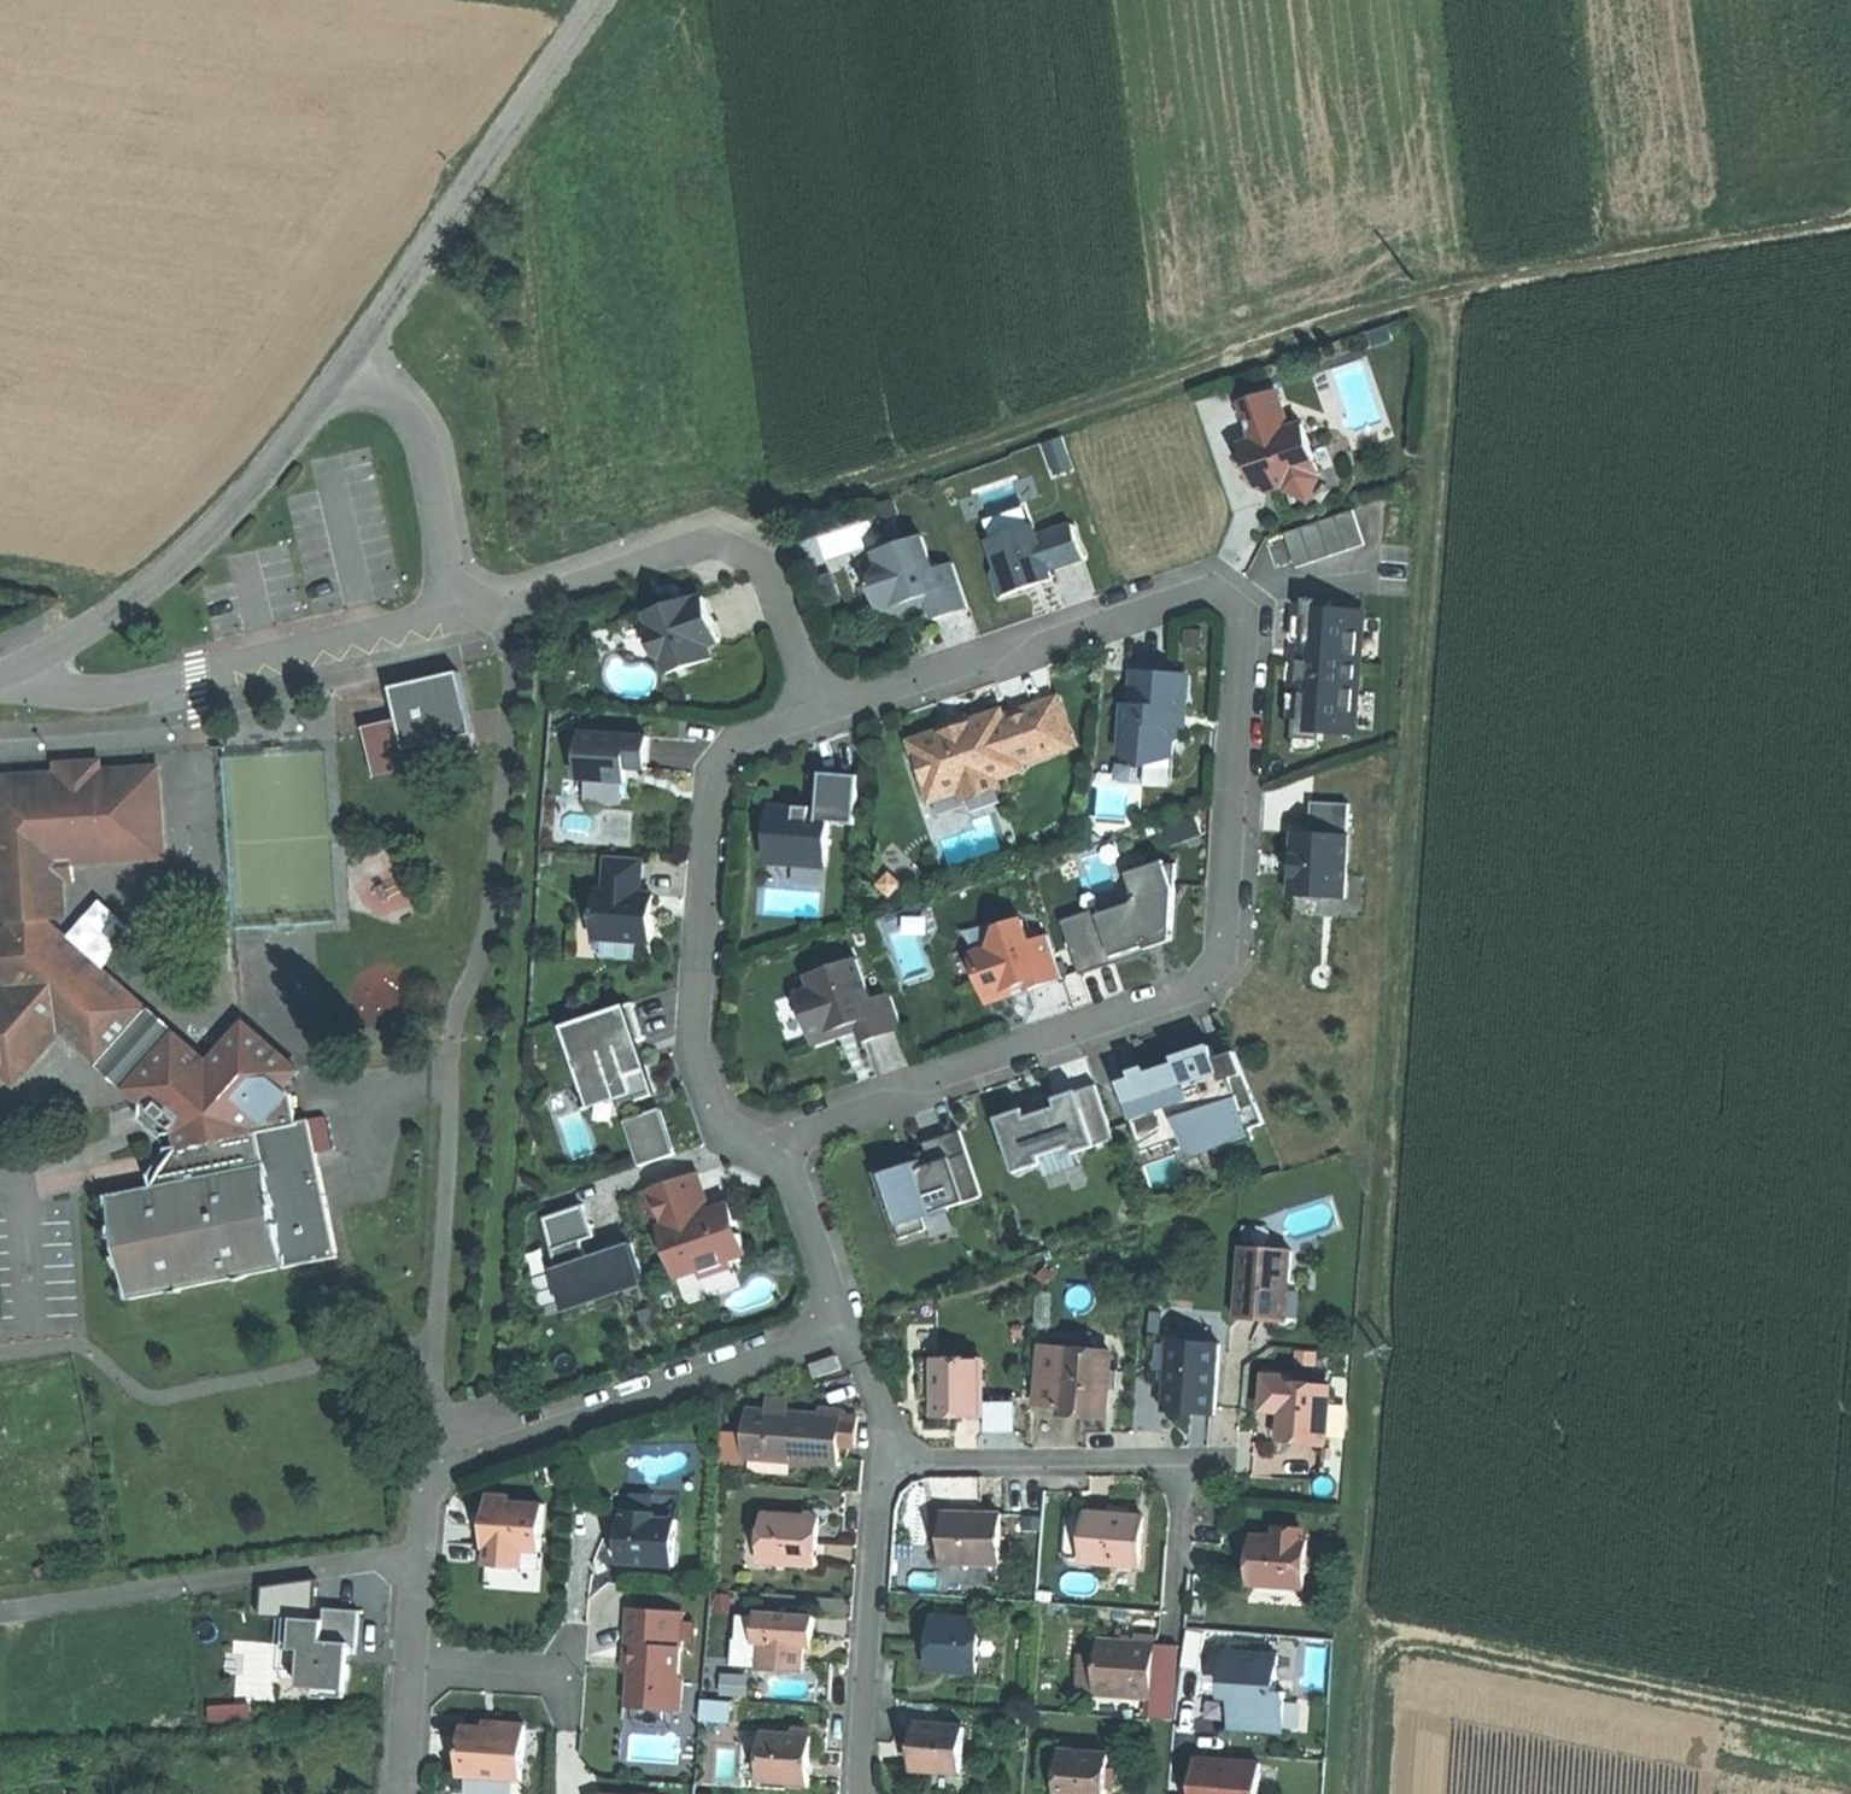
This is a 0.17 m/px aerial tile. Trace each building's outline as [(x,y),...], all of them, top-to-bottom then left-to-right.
[(1277,393),(1243,404),(1256,443),(1248,445),(1254,466),(1250,468),(1257,489),(1269,495),(1285,489),(1321,476),(1304,426),(1290,431),(1277,393)] [(1248,445),(1243,447),(1247,459),(1250,468),(1254,466),(1248,445)] [(1321,476),(1285,489),(1286,493),(1311,505),(1323,481),(1321,476)] [(1354,512),(1286,535),(1297,569),(1366,546),(1354,512)] [(1035,526),(989,541),(998,567),(994,575),(1002,598),(1032,588),(1053,581),(1050,572),(1084,560),(1073,526),(1039,538),(1035,526)] [(924,536),(877,552),(880,563),(872,582),(880,608),(904,621),(914,601),(921,598),(928,596),(936,619),(969,609),(954,563),(936,570),(924,536)] [(674,604),(648,613),(652,626),(649,634),(656,656),(664,659),(668,674),(713,658),(709,645),(720,641),(713,620),(706,596),(674,607),(674,604)] [(1335,603),(1307,601),(1301,682),(1297,739),(1324,741),(1325,734),(1353,736),(1354,714),(1360,714),(1366,636),(1361,635),(1362,612),(1334,610),(1335,603)] [(463,668),(395,684),(403,717),(410,745),(477,729),(463,668)] [(1160,674),(1134,672),(1132,706),(1124,706),(1121,755),(1136,756),(1146,767),(1158,758),(1173,759),(1174,745),(1179,740),(1180,718),(1188,718),(1189,700),(1186,700),(1188,676),(1160,674)] [(964,726),(913,743),(932,801),(962,791),(996,779),(1021,771),(1019,765),(1073,747),(1057,701),(1003,719),(1001,713),(964,726)] [(403,717),(369,725),(380,771),(482,747),(477,729),(410,745),(403,717)] [(649,736),(581,732),(579,779),(627,781),(628,768),(647,769),(648,753),(649,736)] [(0,778),(0,904),(20,922),(24,973),(12,986),(0,1000),(0,1066),(3,1066),(6,1061),(24,1077),(68,1028),(87,1045),(121,1043),(139,1022),(137,993),(115,974),(82,975),(58,954),(73,938),(52,919),(70,918),(68,882),(79,881),(78,864),(158,858),(170,845),(165,778),(151,766),(103,770),(94,761),(79,762),(68,763),(60,773),(0,778)] [(103,761),(94,761),(103,770),(103,761)] [(68,763),(60,764),(60,773),(68,763)] [(164,765),(151,766),(165,778),(164,765)] [(797,810),(771,808),(768,862),(828,866),(831,823),(858,824),(861,777),(822,774),(819,814),(812,814),(813,808),(804,807),(797,807),(797,810)] [(996,779),(962,791),(966,802),(1000,790),(996,779)] [(1311,833),(1296,833),(1294,864),(1298,864),(1298,874),(1294,874),(1292,896),(1347,899),(1352,804),(1313,802),(1311,833)] [(170,845),(158,858),(170,857),(170,845)] [(643,858),(607,856),(605,892),(598,892),(595,938),(603,938),(645,941),(652,941),(653,915),(647,915),(649,895),(641,895),(643,858)] [(1099,909),(1063,921),(1081,975),(1132,958),(1150,952),(1147,943),(1157,940),(1173,941),(1177,864),(1144,862),(1142,894),(1133,904),(1101,914),(1099,909)] [(2,974),(12,986),(24,973),(20,922),(0,904),(0,923),(17,923),(2,974)] [(988,949),(971,955),(980,981),(987,1003),(1014,994),(1012,988),(1017,987),(1027,984),(1028,990),(1063,978),(1048,936),(1030,942),(1022,919),(999,927),(988,949)] [(980,981),(971,955),(988,949),(999,927),(997,920),(980,926),(959,933),(948,955),(959,988),(980,981)] [(115,974),(73,938),(58,954),(82,975),(115,974)] [(643,961),(645,941),(603,938),(602,959),(643,961)] [(857,959),(808,975),(812,988),(797,994),(814,1045),(836,1037),(841,1028),(856,1023),(858,1030),(862,1042),(902,1029),(891,994),(871,1000),(857,959)] [(194,1045),(137,993),(139,1022),(121,1043),(87,1045),(105,1060),(104,1061),(117,1072),(146,1099),(194,1045)] [(634,1003),(564,1027),(586,1092),(587,1091),(613,1083),(619,1100),(620,1106),(656,1093),(646,1063),(639,1042),(646,1039),(634,1003)] [(194,1045),(146,1099),(148,1101),(148,1113),(171,1133),(183,1131),(185,1144),(158,1185),(113,1194),(113,1205),(115,1205),(120,1224),(119,1224),(119,1237),(122,1236),(126,1256),(123,1256),(126,1267),(128,1267),(132,1287),(129,1287),(133,1298),(173,1290),(174,1292),(186,1289),(185,1288),(242,1277),(242,1279),(253,1276),(253,1274),(344,1256),(317,1118),(304,1120),(299,1093),(291,1086),(306,1070),(252,1022),(244,1030),(215,1062),(194,1045)] [(841,1028),(836,1037),(848,1033),(858,1030),(856,1023),(841,1028)] [(1146,1068),(1131,1073),(1135,1084),(1126,1087),(1136,1117),(1131,1119),(1142,1149),(1172,1138),(1177,1151),(1197,1144),(1200,1152),(1212,1147),(1214,1153),(1252,1140),(1249,1130),(1262,1126),(1237,1053),(1216,1060),(1211,1047),(1176,1059),(1179,1069),(1167,1073),(1150,1079),(1146,1068)] [(0,1066),(0,1073),(16,1086),(24,1077),(6,1061),(3,1066),(0,1066)] [(613,1083),(587,1091),(592,1109),(619,1100),(613,1083)] [(1045,1102),(997,1118),(1015,1173),(1043,1164),(1041,1157),(1058,1151),(1061,1158),(1114,1140),(1096,1086),(1055,1099),(1058,1107),(1052,1109),(1047,1111),(1045,1102)] [(624,1118),(640,1163),(680,1149),(665,1104),(624,1118)] [(907,1162),(872,1173),(885,1210),(891,1208),(901,1238),(928,1229),(924,1218),(949,1210),(948,1208),(983,1196),(960,1131),(924,1143),(930,1160),(918,1164),(909,1167),(907,1162)] [(173,1147),(156,1172),(158,1185),(185,1144),(173,1147)] [(697,1172),(687,1176),(699,1213),(710,1210),(704,1193),(697,1172)] [(687,1176),(635,1193),(645,1223),(655,1220),(675,1278),(698,1271),(700,1278),(732,1267),(730,1260),(747,1255),(740,1234),(732,1231),(736,1223),(729,1204),(710,1210),(699,1213),(687,1176)] [(582,1207),(543,1219),(558,1275),(565,1302),(643,1281),(630,1244),(611,1251),(586,1259),(580,1242),(593,1237),(582,1207)] [(1283,1257),(1242,1254),(1237,1320),(1255,1321),(1270,1322),(1272,1292),(1280,1293),(1283,1257)] [(562,1309),(643,1281),(565,1302),(558,1275),(553,1276),(562,1309)] [(1280,1293),(1272,1292),(1270,1322),(1278,1323),(1280,1293)] [(1029,1316),(1017,1316),(1017,1330),(1029,1330),(1029,1316)] [(1178,1345),(1171,1344),(1168,1372),(1176,1373),(1178,1345)] [(1176,1373),(1168,1372),(1166,1411),(1189,1412),(1214,1414),(1219,1348),(1178,1345),(1176,1373)] [(1068,1349),(1042,1347),(1036,1405),(1062,1408),(1068,1349)] [(1112,1354),(1068,1349),(1062,1408),(1083,1410),(1107,1412),(1112,1354)] [(813,1368),(816,1378),(838,1371),(835,1361),(813,1368)] [(928,1401),(942,1401),(943,1363),(928,1362),(928,1401)] [(990,1363),(943,1363),(942,1401),(942,1416),(966,1417),(989,1417),(990,1363)] [(1280,1374),(1266,1373),(1264,1406),(1283,1407),(1282,1419),(1290,1419),(1289,1433),(1329,1435),(1332,1383),(1284,1380),(1280,1374)] [(769,1398),(769,1412),(790,1413),(791,1399),(780,1398),(769,1398)] [(1022,1407),(991,1407),(991,1430),(1022,1430),(1022,1407)] [(769,1412),(750,1411),(749,1435),(722,1433),(720,1468),(746,1469),(747,1463),(840,1466),(841,1451),(866,1452),(867,1416),(843,1415),(843,1410),(822,1409),(822,1414),(790,1413),(769,1412)] [(509,1496),(487,1494),(485,1530),(484,1547),(487,1547),(486,1565),(522,1567),(523,1550),(541,1551),(544,1504),(509,1502),(509,1496)] [(656,1513),(614,1510),(612,1541),(621,1541),(626,1542),(625,1563),(675,1566),(677,1520),(655,1519),(656,1513)] [(973,1513),(948,1512),(945,1562),(1001,1565),(1004,1515),(973,1513)] [(818,1517),(763,1513),(760,1562),(815,1565),(816,1541),(818,1517)] [(1116,1517),(1090,1515),(1087,1566),(1143,1568),(1145,1518),(1116,1517)] [(1278,1537),(1256,1536),(1254,1560),(1253,1583),(1306,1586),(1309,1539),(1305,1539),(1306,1532),(1279,1531),(1278,1537)] [(683,1612),(628,1607),(626,1644),(627,1644),(632,1644),(630,1669),(627,1707),(680,1711),(683,1680),(678,1676),(683,1612)] [(326,1620),(287,1617),(285,1649),(304,1650),(301,1687),(316,1688),(315,1698),(327,1699),(328,1697),(346,1698),(348,1680),(350,1680),(353,1644),(359,1645),(362,1611),(327,1608),(326,1620)] [(816,1618),(757,1614),(755,1645),(761,1645),(760,1669),(806,1672),(808,1648),(809,1636),(815,1636),(816,1618)] [(982,1621),(935,1617),(933,1644),(931,1668),(978,1672),(982,1621)] [(1138,1643),(1102,1640),(1097,1692),(1154,1697),(1153,1718),(1174,1720),(1180,1647),(1160,1645),(1160,1638),(1149,1637),(1139,1636),(1138,1643)] [(1280,1655),(1227,1652),(1225,1689),(1235,1690),(1234,1704),(1233,1725),(1286,1728),(1288,1690),(1278,1689),(1280,1655)] [(720,1705),(710,1705),(709,1722),(720,1722),(720,1705)] [(483,1728),(462,1726),(459,1774),(521,1779),(525,1724),(505,1723),(504,1729),(483,1728)] [(966,1726),(918,1723),(916,1745),(914,1767),(963,1771),(966,1726)] [(813,1736),(765,1733),(761,1780),(809,1784),(811,1760),(813,1736)] [(1065,1755),(1062,1793),(1110,1793),(1113,1758),(1065,1755)] [(1197,1763),(1195,1793),(1260,1793),(1262,1768),(1197,1763)]
